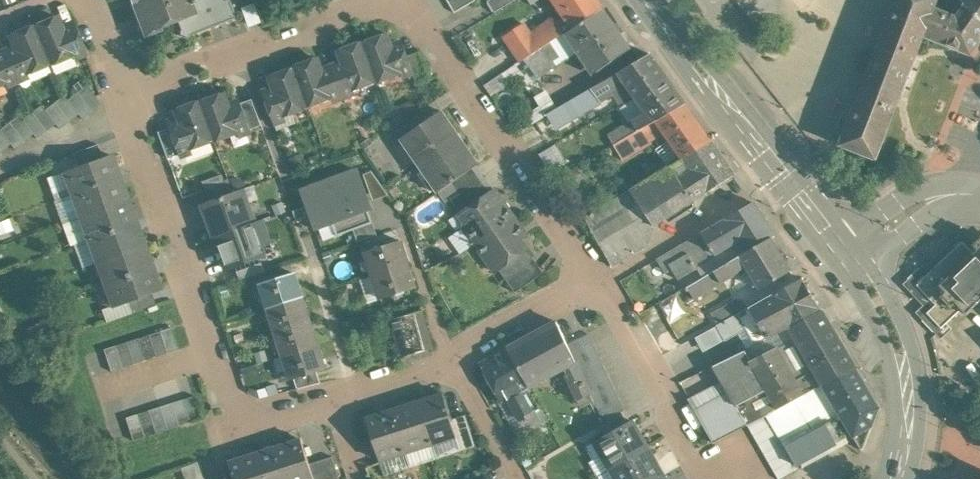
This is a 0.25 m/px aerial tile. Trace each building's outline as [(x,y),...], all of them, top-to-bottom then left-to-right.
[(190,0),(130,0),(141,28),(155,23),(156,27),(175,20),(195,13),(190,0)] [(175,20),(179,29),(179,30),(178,35),(188,39),(192,35),(238,17),(231,0),(190,0),(195,13),(175,20)] [(455,12),(476,0),(447,0),(455,12)] [(495,12),(515,0),(489,0),(488,1),(495,12)] [(603,8),(598,0),(553,0),(567,20),(564,22),(552,20),(539,29),(548,43),(548,44),(550,43),(564,34),(603,8)] [(979,41),(979,17),(965,3),(956,15),(934,7),(936,0),(895,0),(876,50),(875,51),(871,50),(862,54),(858,63),(863,72),(867,74),(866,75),(867,75),(840,144),(877,158),(886,137),(884,136),(923,35),(971,55),(979,41)] [(965,3),(979,17),(979,0),(961,0),(965,3)] [(257,2),(245,4),(249,23),(260,21),(257,2)] [(603,8),(564,34),(586,65),(590,62),(597,71),(631,48),(621,33),(603,8)] [(73,25),(61,30),(55,15),(32,25),(49,64),(49,65),(84,51),(73,25)] [(32,24),(9,34),(15,48),(4,53),(15,79),(49,64),(32,25),(32,24)] [(525,24),(505,37),(521,61),(525,58),(541,48),(532,34),(525,24)] [(539,29),(538,29),(532,34),(541,48),(548,43),(539,29)] [(404,43),(391,48),(386,33),(363,41),(377,81),(378,82),(412,70),(413,70),(408,56),(404,43)] [(362,40),(339,49),(345,64),(333,68),(343,94),(377,81),(363,41),(362,40)] [(541,48),(525,58),(532,68),(538,77),(556,66),(552,60),(559,56),(550,43),(548,44),(548,43),(541,48)] [(419,52),(408,56),(413,70),(412,70),(417,82),(429,78),(419,52)] [(0,55),(0,85),(15,79),(4,53),(0,55)] [(650,54),(591,88),(601,102),(615,93),(620,101),(633,94),(635,97),(667,78),(650,54)] [(322,72),(316,57),(293,66),(294,66),(308,107),(343,94),(333,68),(322,72)] [(521,61),(515,65),(522,75),(532,68),(525,58),(521,61)] [(308,107),(294,66),(271,75),(276,90),(264,94),(273,120),(309,108),(308,107)] [(667,78),(635,97),(636,98),(646,112),(632,121),(638,130),(655,120),(685,102),(667,78)] [(101,104),(86,85),(77,92),(91,111),(101,104)] [(591,88),(545,115),(550,121),(555,129),(601,102),(591,88)] [(91,111),(77,92),(67,99),(78,114),(82,118),(91,111)] [(241,103),(229,107),(223,92),(200,100),(215,141),(215,142),(251,129),(241,103)] [(67,99),(63,95),(54,102),(69,121),(78,114),(67,99)] [(252,98),(241,103),(251,129),(262,125),(252,98)] [(646,112),(636,98),(621,108),(630,122),(632,121),(646,112)] [(200,99),(177,108),(182,123),(170,127),(180,154),(215,141),(200,100),(200,99)] [(69,121),(54,102),(44,109),(55,124),(59,128),(69,121)] [(712,140),(685,102),(655,120),(663,131),(682,158),(712,140)] [(44,109),(41,105),(31,112),(46,131),(55,124),(44,109)] [(478,163),(441,111),(402,138),(438,191),(451,182),(473,167),(478,163)] [(46,131),(31,112),(22,119),(33,134),(36,138),(46,131)] [(22,119),(18,115),(9,122),(23,141),(33,134),(22,119)] [(545,115),(532,123),(536,130),(550,121),(545,115)] [(621,155),(663,131),(655,120),(638,130),(614,143),(621,155)] [(638,130),(632,121),(630,122),(609,135),(614,143),(638,130)] [(9,122),(0,129),(0,130),(10,144),(14,148),(23,141),(9,122)] [(180,154),(170,127),(159,132),(168,158),(180,154)] [(1,151),(10,144),(0,130),(0,150),(1,151)] [(655,226),(712,190),(735,174),(712,140),(682,158),(631,189),(655,226)] [(97,144),(72,153),(77,166),(102,157),(97,144)] [(77,166),(64,171),(72,194),(118,177),(109,154),(77,166)] [(491,192),(473,167),(451,182),(459,193),(451,199),(461,213),(491,192)] [(317,181),(319,186),(355,173),(353,168),(317,181)] [(373,170),(364,174),(373,200),(389,194),(373,170)] [(355,173),(368,209),(372,208),(359,171),(355,173)] [(315,213),(320,227),(332,222),(368,209),(355,173),(319,186),(306,191),(311,204),(313,210),(315,213)] [(118,177),(72,194),(80,216),(126,200),(118,177)] [(226,182),(202,191),(206,202),(230,193),(226,182)] [(206,202),(204,203),(216,237),(254,223),(242,189),(230,193),(206,202)] [(647,241),(655,226),(631,189),(585,216),(612,266),(649,245),(647,241)] [(461,213),(459,214),(466,224),(463,226),(475,243),(514,216),(501,197),(496,201),(491,192),(461,213)] [(126,200),(80,216),(88,239),(134,222),(126,200)] [(754,202),(725,219),(747,251),(771,237),(775,234),(754,202)] [(305,213),(313,210),(311,204),(293,211),(297,220),(307,216),(305,213)] [(368,209),(332,222),(337,236),(353,230),(373,222),(368,209)] [(320,227),(315,213),(310,215),(315,229),(320,227)] [(514,216),(475,243),(495,271),(505,264),(524,251),(528,248),(516,233),(523,228),(514,216)] [(747,251),(725,219),(657,259),(665,274),(673,269),(678,278),(718,255),(724,265),(747,251)] [(134,222),(88,239),(97,261),(142,245),(134,222)] [(373,222),(353,230),(358,241),(378,235),(373,222)] [(724,265),(714,270),(722,282),(734,275),(746,265),(760,288),(791,270),(771,237),(724,265)] [(400,240),(366,251),(370,263),(374,261),(378,273),(408,264),(400,240)] [(974,252),(963,240),(917,284),(935,304),(926,312),(940,327),(941,328),(962,309),(966,314),(979,301),(979,246),(974,252)] [(142,245),(97,261),(105,283),(150,267),(142,245)] [(524,251),(505,264),(511,271),(504,276),(515,292),(541,274),(524,251)] [(408,264),(378,273),(361,278),(369,302),(381,298),(415,287),(408,264)] [(150,267),(105,283),(113,306),(127,301),(151,292),(159,289),(150,267)] [(714,270),(687,286),(695,299),(722,282),(714,270)] [(295,274),(261,285),(269,308),(303,298),(295,274)] [(744,309),(741,311),(748,322),(778,305),(791,326),(821,310),(801,278),(744,309)] [(151,292),(127,301),(131,313),(155,304),(151,292)] [(303,298),(269,308),(276,332),(310,321),(303,298)] [(738,298),(711,312),(718,324),(741,311),(744,309),(738,298)] [(778,305),(748,322),(741,311),(718,324),(725,338),(747,327),(756,344),(791,326),(778,305)] [(422,310),(391,319),(394,328),(389,330),(392,339),(397,338),(402,356),(432,348),(422,310)] [(756,344),(713,365),(722,380),(688,398),(714,441),(747,424),(770,413),(779,408),(799,397),(824,384),(855,368),(821,310),(791,326),(756,344)] [(310,321),(276,332),(283,355),(318,344),(310,321)] [(591,393),(567,343),(556,321),(508,348),(529,386),(566,366),(568,373),(566,374),(578,400),(591,393)] [(178,349),(171,327),(159,330),(166,352),(178,349)] [(159,330),(148,334),(155,356),(166,352),(159,330)] [(591,393),(598,409),(619,399),(589,333),(567,343),(591,393)] [(148,334),(137,338),(144,360),(155,356),(148,334)] [(376,335),(365,338),(365,339),(370,356),(370,358),(381,355),(376,335)] [(137,338),(125,341),(132,363),(144,360),(137,338)] [(365,339),(353,343),(358,359),(370,356),(365,339)] [(125,341),(114,345),(121,367),(132,363),(125,341)] [(318,344),(283,355),(291,379),(294,378),(317,371),(325,368),(318,344)] [(121,367),(114,345),(103,349),(110,370),(121,367)] [(529,386),(508,348),(481,363),(502,401),(508,398),(519,418),(524,415),(531,410),(521,390),(529,386)] [(879,408),(855,368),(824,384),(843,417),(861,448),(863,449),(879,408)] [(317,371),(294,378),(298,388),(321,383),(317,371)] [(824,384),(799,397),(779,408),(770,413),(787,446),(827,424),(837,443),(843,440),(832,422),(843,417),(824,384)] [(443,393),(417,402),(430,444),(456,436),(443,393)] [(193,395),(182,399),(189,421),(201,418),(193,395)] [(182,399),(171,402),(178,425),(189,421),(182,399)] [(619,399),(598,409),(604,421),(622,411),(625,410),(619,399)] [(171,402),(159,406),(166,429),(178,425),(171,402)] [(417,402),(393,410),(406,452),(430,444),(417,402)] [(159,406),(148,410),(155,432),(166,429),(159,406)] [(148,410),(136,413),(144,436),(155,432),(148,410)] [(393,410),(367,418),(380,460),(406,452),(393,410)] [(531,410),(524,415),(528,424),(537,420),(531,410)] [(604,421),(599,424),(605,435),(628,422),(622,411),(604,421)] [(136,413),(125,417),(132,440),(144,436),(136,413)] [(767,415),(748,426),(754,435),(772,424),(767,415)] [(605,435),(596,440),(612,468),(647,447),(631,420),(628,422),(605,435)] [(772,424),(754,435),(759,444),(777,433),(772,424)] [(787,446),(786,446),(797,465),(837,443),(827,424),(787,446)] [(777,433),(759,444),(764,453),(783,442),(777,433)] [(276,447),(286,478),(315,478),(310,463),(302,439),(276,447)] [(783,442),(764,453),(769,461),(788,451),(783,442)] [(255,454),(263,478),(286,478),(276,447),(255,454)] [(611,468),(617,478),(657,478),(663,475),(647,447),(612,468),(611,468)] [(788,451),(769,461),(774,470),(793,459),(788,451)] [(229,462),(235,478),(263,478),(255,454),(229,462)] [(310,463),(315,478),(338,478),(340,478),(332,456),(310,463)] [(184,478),(206,478),(200,459),(181,465),(184,478)] [(774,470),(779,478),(798,468),(793,459),(774,470)]
